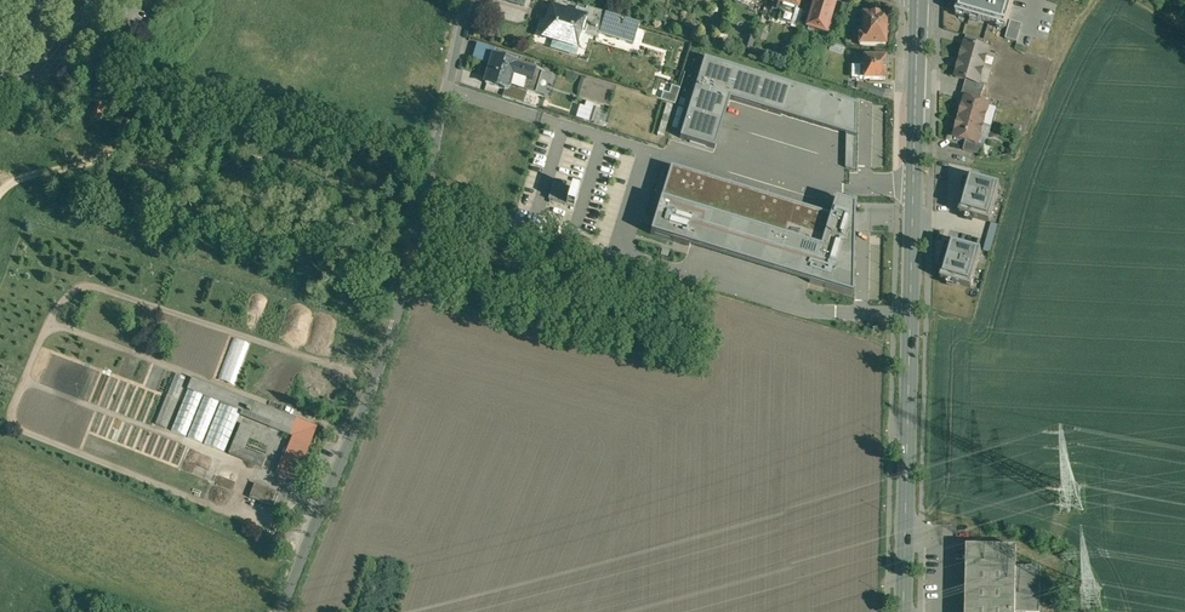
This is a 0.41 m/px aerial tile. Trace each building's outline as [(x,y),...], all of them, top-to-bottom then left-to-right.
[(773,3),(783,5),(778,21),(791,25),(796,9),(798,9),(801,0),(774,0),(773,3)] [(811,1),(814,2),(813,7),(810,16),(806,28),(825,34),(826,34),(828,28),(831,16),(832,16),(837,0),(811,0),(811,1)] [(960,12),(1004,24),(1011,0),(964,0),(960,12)] [(761,2),(757,14),(763,16),(767,3),(761,2)] [(849,5),(843,3),(839,16),(846,18),(849,5)] [(813,7),(806,5),(803,14),(810,16),(813,7)] [(640,24),(587,8),(586,11),(577,8),(575,15),(585,18),(580,35),(596,41),(599,34),(634,45),(640,24)] [(574,16),(552,10),(548,22),(549,22),(544,38),(554,41),(553,47),(574,53),(577,43),(580,35),(585,18),(575,15),(574,16)] [(832,16),(831,16),(828,28),(834,30),(838,18),(832,16)] [(886,17),(862,16),(862,27),(863,27),(863,36),(859,36),(858,45),(886,46),(886,35),(887,35),(887,28),(886,28),(886,17)] [(1022,25),(1011,21),(1005,39),(1017,42),(1022,25)] [(834,30),(828,28),(826,34),(825,34),(824,37),(832,39),(835,30),(834,30)] [(748,36),(744,48),(750,50),(754,38),(748,36)] [(985,41),(967,36),(965,43),(966,44),(966,43),(984,48),(985,41)] [(984,48),(966,43),(966,44),(961,60),(984,67),(989,49),(984,48)] [(490,48),(477,44),(472,59),(485,63),(490,48)] [(515,64),(494,57),(486,82),(508,89),(509,83),(512,75),(531,81),(534,70),(515,65),(515,64)] [(704,58),(680,138),(715,149),(730,99),(815,126),(846,135),(855,138),(856,105),(704,58)] [(885,58),(864,58),(864,66),(861,65),(860,78),(864,78),(864,79),(885,80),(885,68),(887,67),(887,62),(886,60),(885,60),(885,58)] [(984,67),(961,60),(956,78),(966,81),(979,84),(984,67)] [(543,73),(534,70),(531,81),(528,89),(537,91),(543,73)] [(531,81),(512,75),(509,83),(528,89),(531,81)] [(979,84),(966,81),(964,88),(983,93),(985,85),(979,84)] [(870,86),(858,82),(856,89),(868,93),(870,86)] [(528,89),(509,83),(508,89),(505,97),(524,103),(528,89)] [(673,86),(670,93),(665,92),(663,99),(675,104),(681,89),(673,86)] [(983,93),(964,88),(961,98),(966,99),(966,98),(980,102),(983,93)] [(874,96),(885,97),(886,90),(875,89),(874,96)] [(1029,89),(1019,95),(1026,106),(1036,100),(1029,89)] [(980,102),(966,98),(966,99),(961,118),(984,125),(989,105),(980,102)] [(104,106),(97,104),(93,116),(100,118),(104,106)] [(593,108),(581,105),(577,118),(589,121),(593,108)] [(984,125),(961,118),(955,138),(966,141),(978,145),(978,144),(984,125)] [(855,171),(855,138),(846,135),(845,168),(855,171)] [(978,145),(966,141),(964,151),(982,156),(985,146),(978,144),(978,145)] [(255,157),(252,165),(259,167),(262,159),(255,157)] [(663,202),(653,233),(855,296),(855,206),(836,200),(831,217),(673,168),(663,202)] [(973,178),(962,213),(991,222),(1002,187),(973,178)] [(576,203),(577,187),(552,185),(551,201),(576,203)] [(987,249),(952,239),(939,282),(975,292),(987,249)] [(232,337),(217,379),(234,385),(249,343),(232,337)] [(177,372),(168,395),(177,398),(186,376),(177,372)] [(316,428),(273,410),(251,401),(193,377),(188,389),(241,411),(247,413),(270,422),(268,427),(293,437),(291,440),(308,447),(316,428)] [(189,389),(172,430),(186,436),(203,395),(189,389)] [(205,396),(188,437),(203,443),(219,402),(205,396)] [(241,411),(221,403),(204,444),(225,452),(241,411)] [(241,424),(229,454),(262,467),(266,459),(244,450),(253,428),(241,424)] [(291,440),(287,452),(285,451),(277,472),(276,472),(276,473),(295,481),(308,447),(291,440)] [(277,492),(255,484),(249,498),(271,506),(277,492)] [(967,551),(965,611),(1013,611),(1014,570),(1015,552),(967,551)] [(1014,570),(1013,611),(1038,611),(1038,571),(1014,570)]
